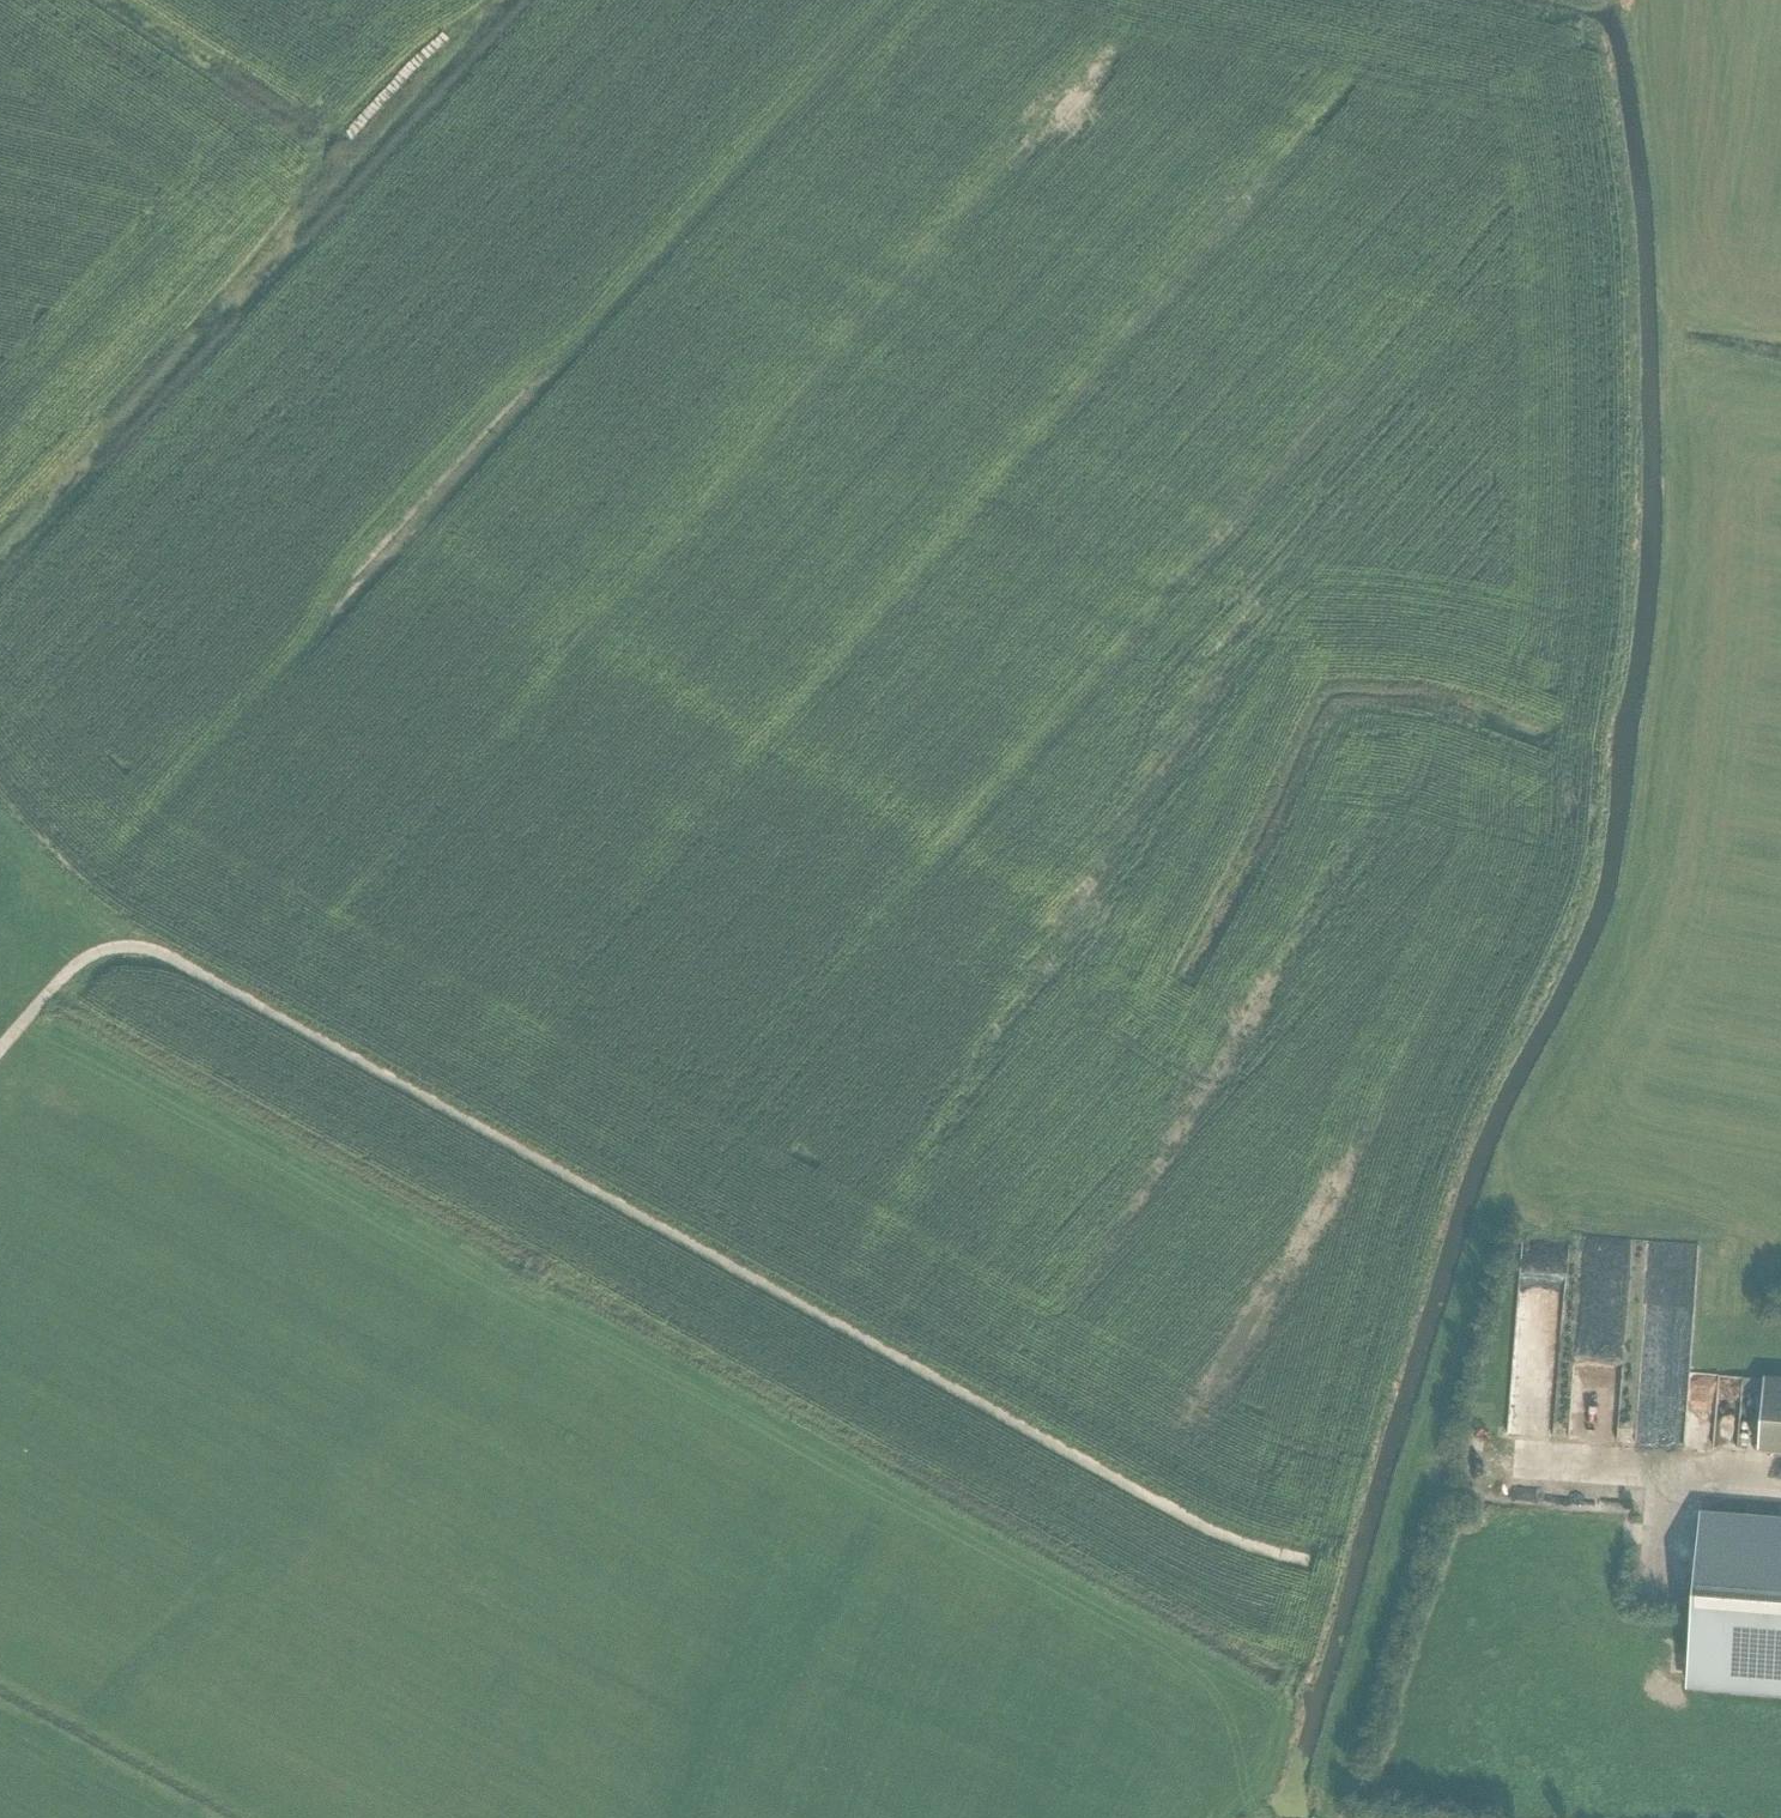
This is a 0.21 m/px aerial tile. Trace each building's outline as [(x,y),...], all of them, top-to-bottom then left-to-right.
[(1760,1454),(1780,1455),(1780,1383),(1765,1382),(1760,1454)] [(1683,1685),(1780,1691),(1780,1523),(1692,1518),(1683,1685)]
